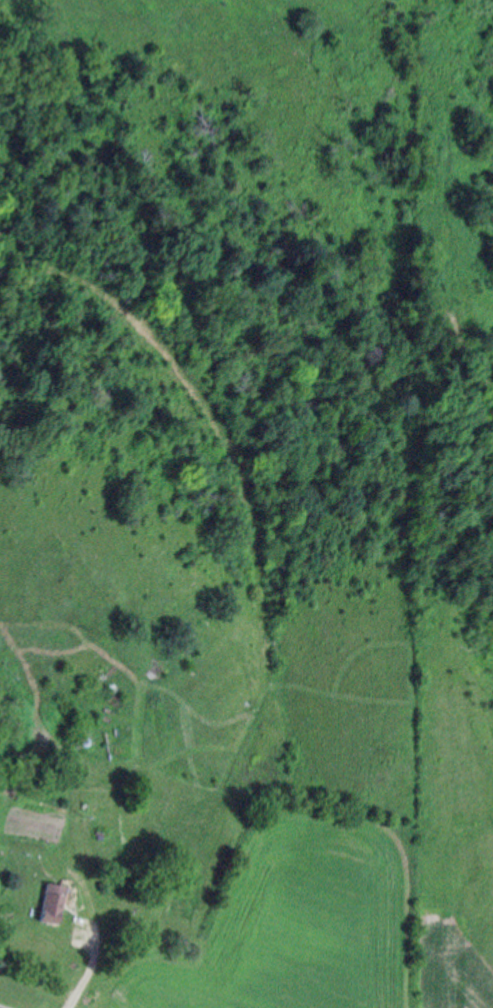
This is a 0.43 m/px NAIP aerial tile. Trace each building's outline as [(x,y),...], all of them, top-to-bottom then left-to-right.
[(65,888),(44,884),(37,923),(57,926),(65,888)]
